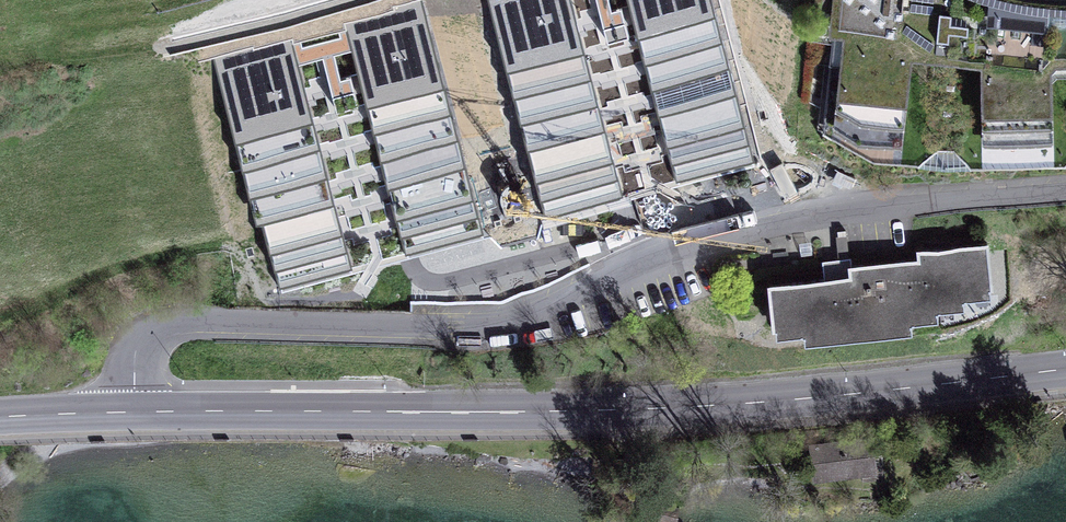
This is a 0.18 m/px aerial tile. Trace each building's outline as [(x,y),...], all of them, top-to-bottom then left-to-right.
[(403,247),(454,234),(456,242),(483,235),(422,0),(412,0),(360,14),(361,20),(345,24),(403,247)] [(622,198),(571,0),(487,0),(542,211),(593,197),(595,205),(622,198)] [(674,177),(724,164),(726,171),(754,164),(711,0),(627,0),(674,177)] [(902,165),(913,64),(982,75),(982,170),(1052,169),(1052,75),(1065,75),(1065,19),(1044,18),(981,9),(964,0),(814,0),(809,41),(843,43),(832,152),(902,165)] [(212,51),(271,282),(322,269),(324,277),(352,270),(293,40),(270,46),(268,37),(212,51)] [(769,284),(774,327),(801,324),(802,333),(831,330),(831,339),(886,333),(885,325),(912,322),(911,313),(939,310),(938,301),(965,298),(964,289),(991,286),(986,243),(917,250),(918,259),(850,266),(849,258),(822,260),(824,278),(769,284)] [(872,438),(809,445),(813,479),(863,473),(862,462),(874,460),(872,438)] [(640,519),(661,521),(676,521),(678,507),(643,502),(640,519)]
